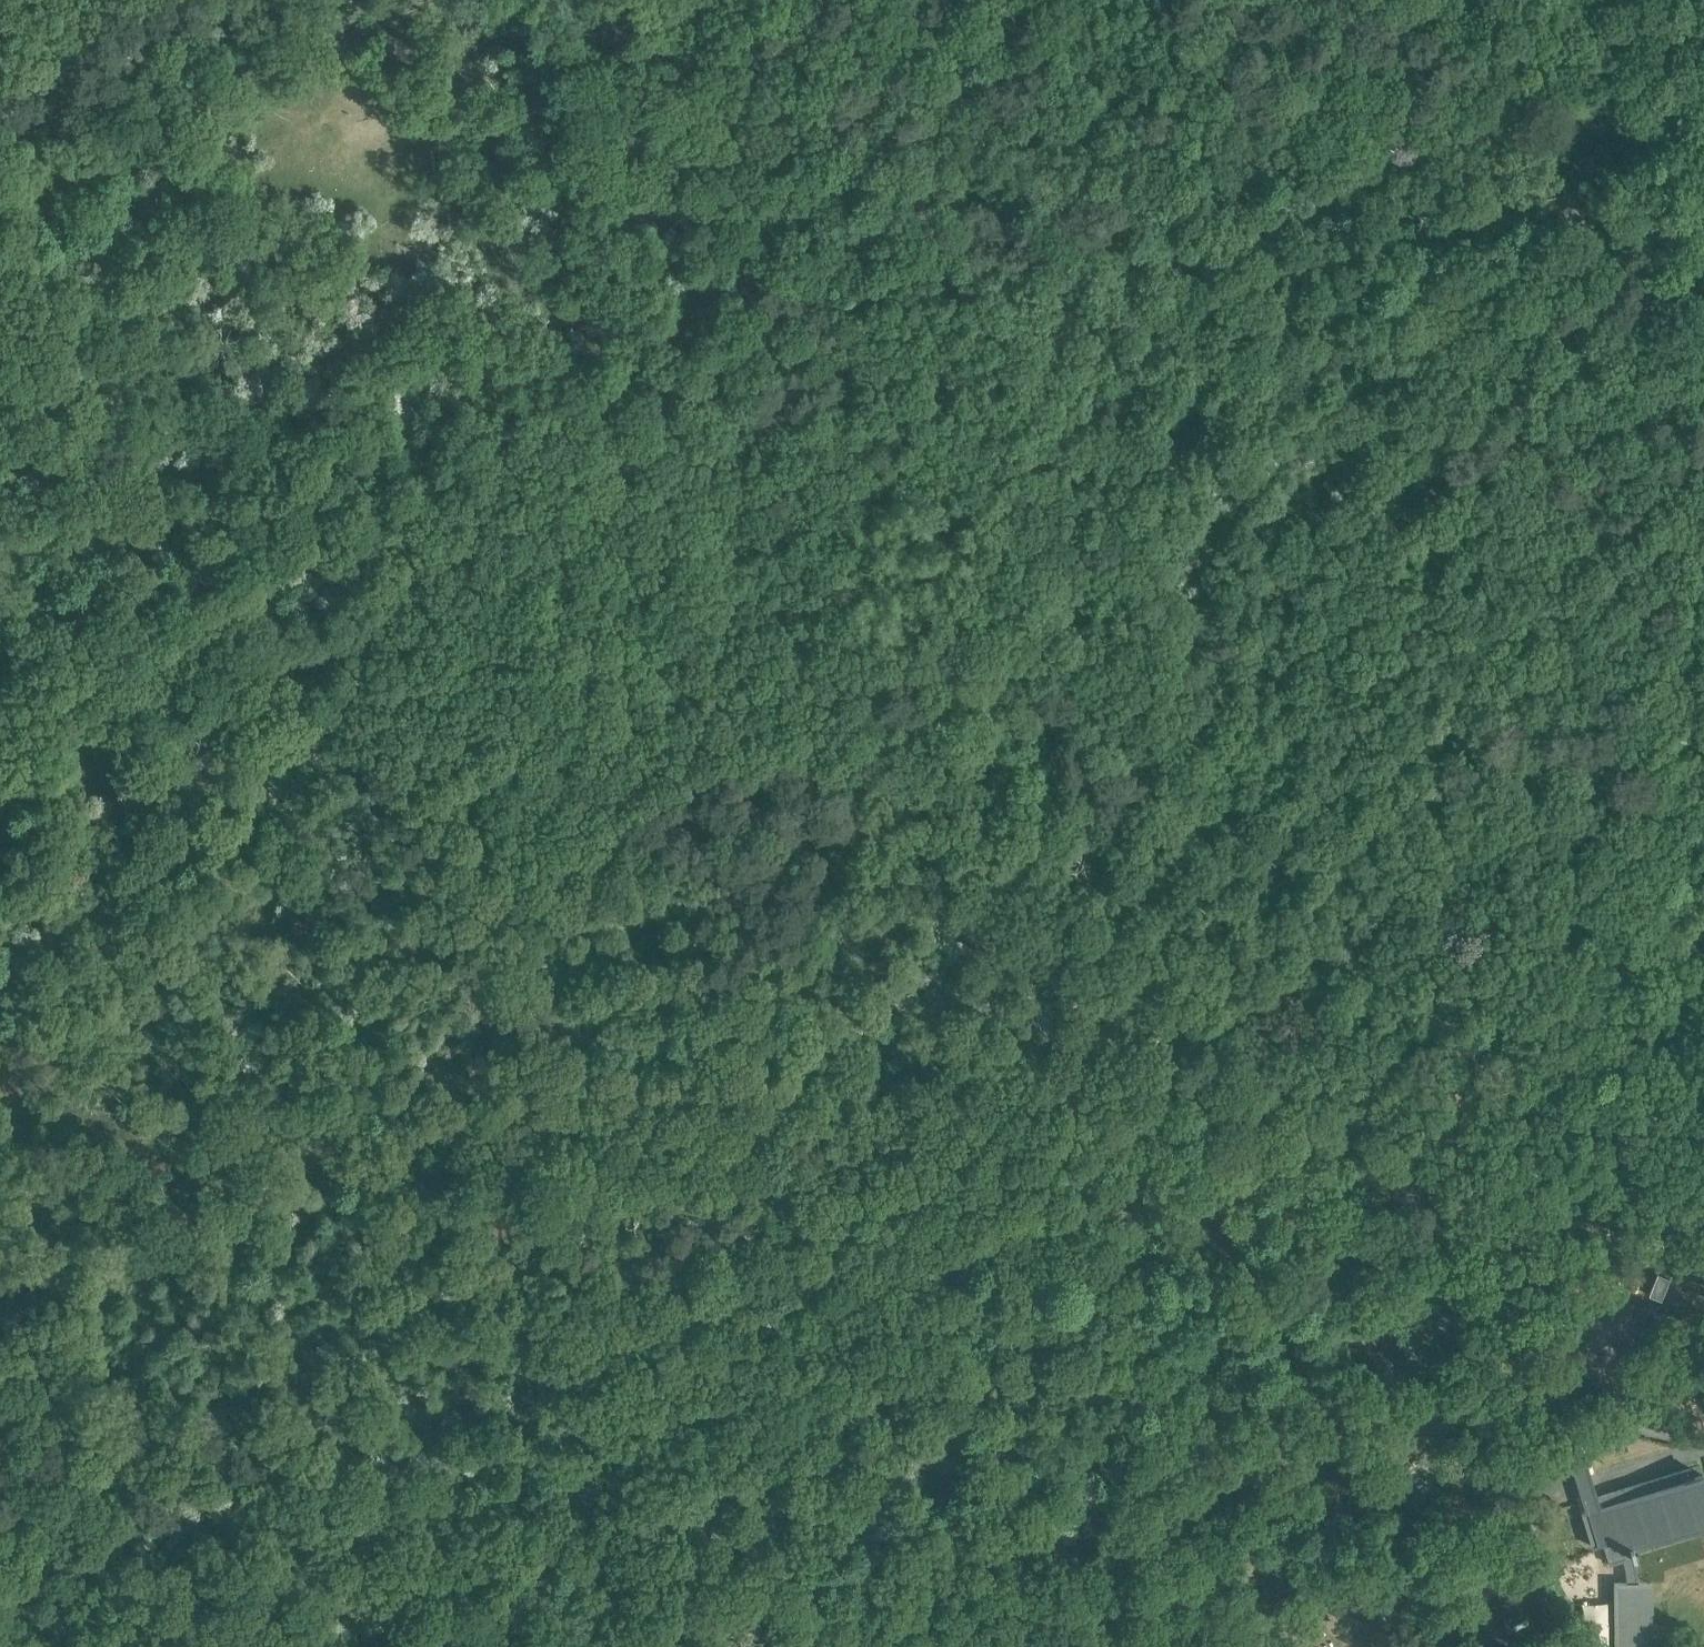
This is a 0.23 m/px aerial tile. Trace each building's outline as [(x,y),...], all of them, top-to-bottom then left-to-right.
[(1669,1279),(1657,1274),(1648,1296),(1661,1301),(1669,1279)] [(1576,1480),(1590,1475),(1581,1447),(1567,1452),(1576,1480)] [(1614,1646),(1638,1646),(1637,1583),(1637,1584),(1637,1579),(1636,1575),(1636,1570),(1635,1566),(1634,1562),(1633,1558),(1635,1557),(1633,1550),(1698,1530),(1703,1528),(1703,1479),(1703,1475),(1693,1478),(1690,1468),(1596,1497),(1595,1492),(1581,1497),(1596,1547),(1603,1545),(1609,1565),(1623,1561),(1624,1565),(1625,1570),(1626,1574),(1626,1579),(1626,1584),(1614,1584),(1614,1646)]
